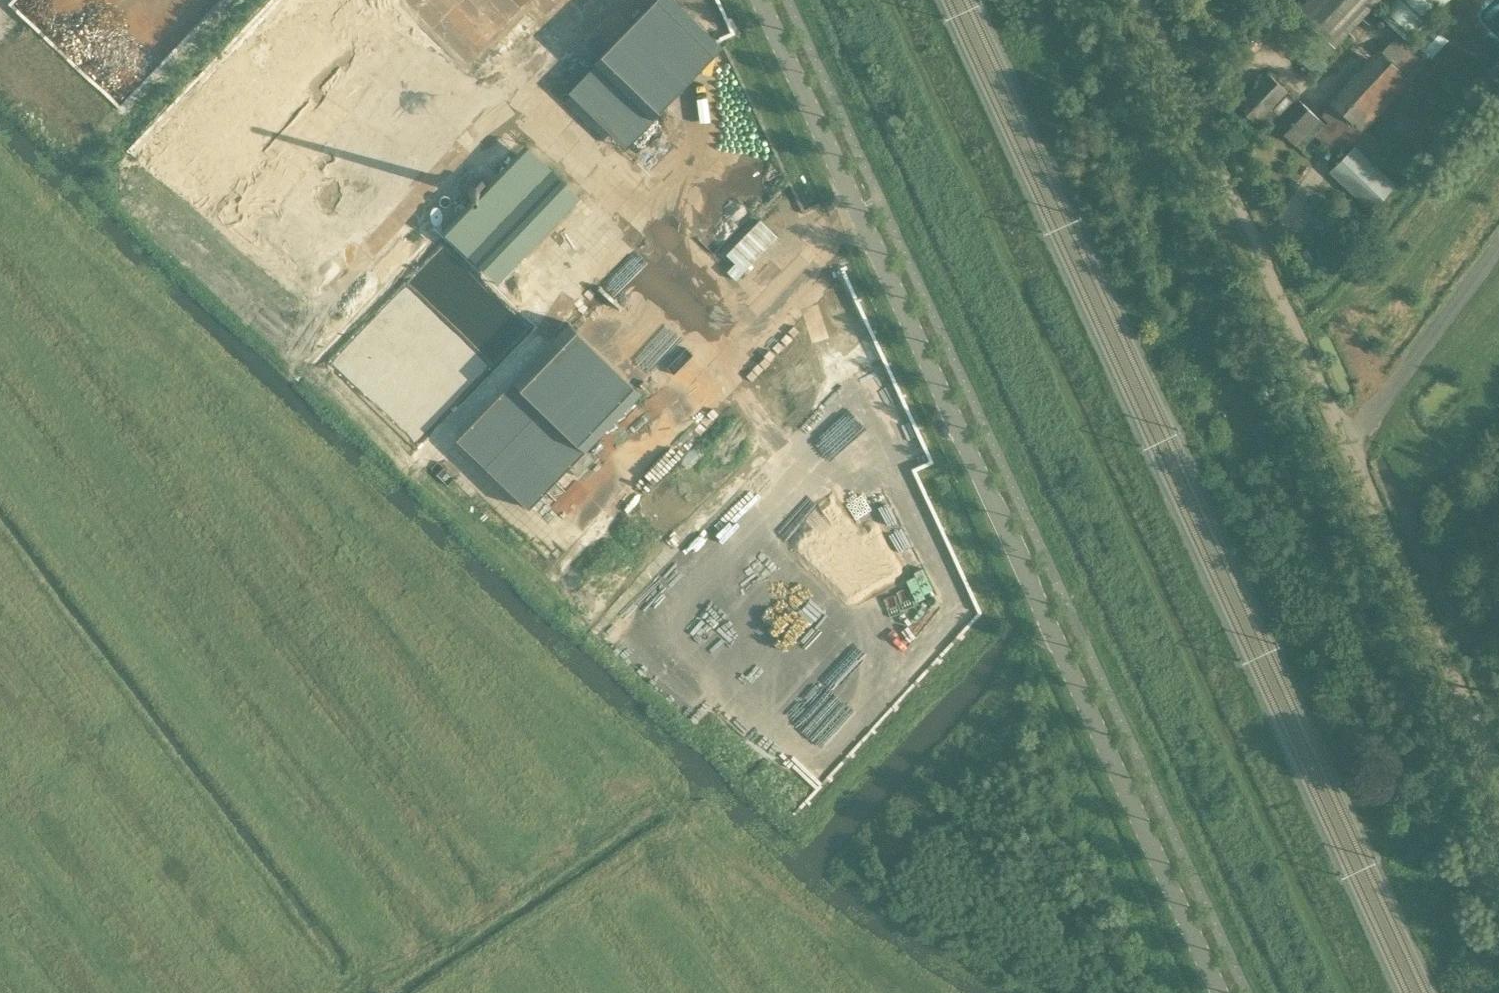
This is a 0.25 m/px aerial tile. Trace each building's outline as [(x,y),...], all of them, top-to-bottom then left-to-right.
[(568,91),(626,148),(654,117),(722,47),(674,0),(654,0),(595,60),(597,62),(568,91)] [(1297,11),(1334,47),(1379,0),(1307,0),(1297,11)] [(1379,13),(1410,42),(1449,0),(1391,0),(1379,13)] [(1430,24),(1413,43),(1431,59),(1448,40),(1430,24)] [(1322,114),(1372,162),(1385,148),(1365,130),(1427,62),(1397,34),(1382,51),(1378,47),(1328,101),(1331,104),(1320,116),(1321,116),(1322,114)] [(1277,126),(1299,102),(1268,73),(1236,104),(1255,124),(1265,114),(1277,126)] [(1299,102),(1277,126),(1295,143),(1302,149),(1314,136),(1340,159),(1329,172),(1371,210),(1394,184),(1371,163),(1372,162),(1322,114),(1321,116),(1327,122),(1325,124),(1318,118),(1317,119),(1299,102)] [(1344,196),(1332,209),(1342,218),(1346,215),(1348,217),(1357,207),(1344,196)] [(741,281),(782,237),(756,212),(725,244),(729,249),(719,260),(741,281)] [(569,321),(456,439),(528,508),(641,391),(569,321)] [(699,423),(673,453),(682,466),(692,475),(705,494),(719,485),(731,496),(738,507),(768,473),(773,471),(781,478),(817,455),(842,426),(768,361),(745,375),(708,418),(699,423)] [(776,509),(790,524),(809,506),(794,491),(776,509)] [(665,622),(657,631),(670,643),(678,635),(665,622)]
